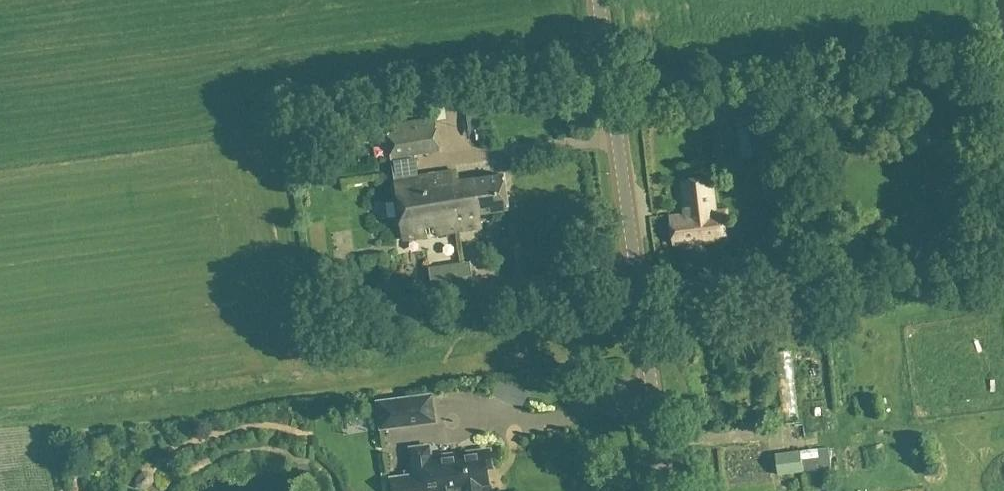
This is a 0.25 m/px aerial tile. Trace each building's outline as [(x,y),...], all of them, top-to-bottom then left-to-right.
[(759,129),(757,115),(737,117),(741,157),(761,155),(760,142),(768,141),(767,128),(759,129)] [(384,126),(393,182),(418,178),(418,177),(417,177),(413,155),(437,151),(432,118),(384,126)] [(418,177),(418,178),(393,182),(403,239),(422,236),(422,235),(422,234),(437,232),(437,233),(438,233),(481,226),(478,214),(507,209),(501,174),(456,181),(455,171),(418,177)] [(684,215),(669,217),(673,247),(729,240),(725,210),(713,212),(709,178),(680,182),(684,215)] [(473,288),(470,268),(470,263),(429,267),(432,293),(473,288)] [(432,422),(428,397),(377,404),(380,429),(408,425),(432,422)] [(484,486),(485,485),(486,484),(487,483),(487,482),(487,480),(487,478),(486,470),(491,469),(488,451),(438,458),(438,461),(430,462),(428,447),(410,450),(414,477),(391,480),(392,490),(444,490),(482,490),(481,486),(484,486)] [(802,472),(802,471),(799,450),(774,453),(776,476),(802,472)]
